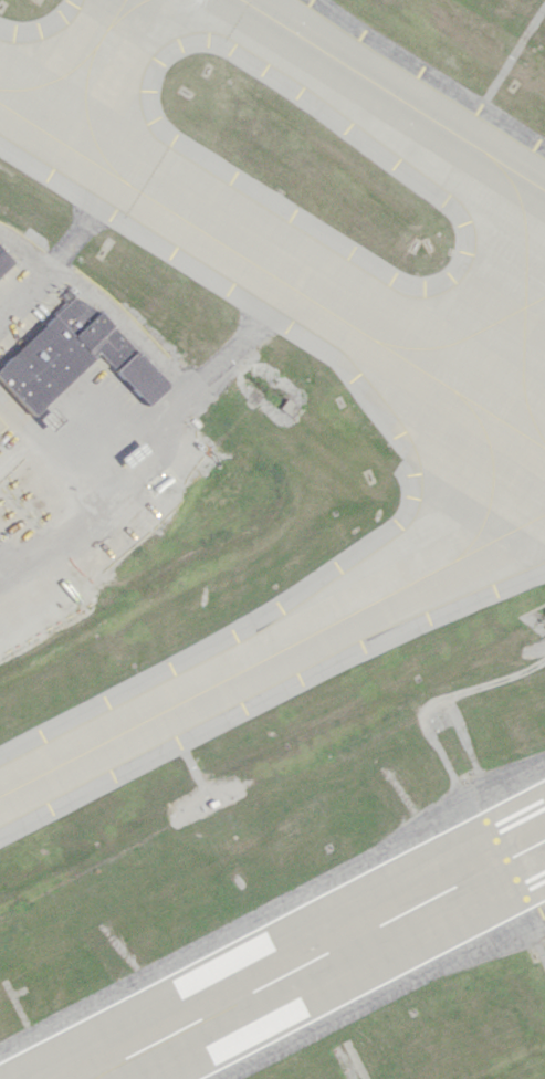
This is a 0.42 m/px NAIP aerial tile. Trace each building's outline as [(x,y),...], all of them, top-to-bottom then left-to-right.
[(0,249),(0,270),(10,260),(0,249)] [(96,353),(147,402),(167,384),(86,302),(72,294),(0,364),(0,377),(35,412),(96,353)] [(61,419),(49,407),(37,420),(50,431),(61,419)]
